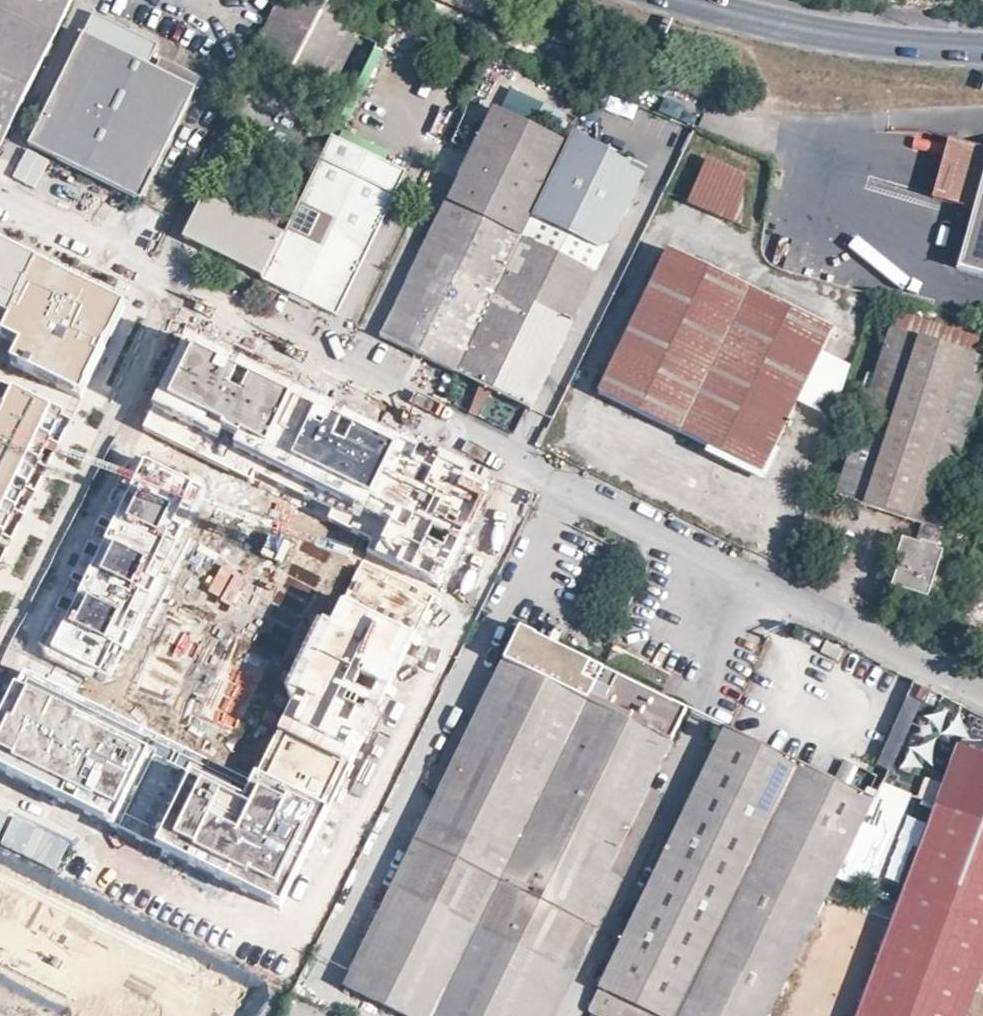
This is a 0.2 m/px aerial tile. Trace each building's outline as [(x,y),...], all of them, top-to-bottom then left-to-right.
[(74,0),(0,0),(0,149),(1,149),(74,0)] [(328,0),(281,0),(256,51),(351,98),(378,45),(344,27),(352,12),(328,0)] [(141,201),(196,90),(149,66),(159,45),(96,15),(30,146),(141,201)] [(382,336),(456,373),(523,236),(534,215),(569,145),(494,108),(382,336)] [(635,161),(576,132),(569,145),(534,215),(599,246),(612,242),(642,182),(635,161)] [(409,172),(333,135),(285,235),(263,277),(263,278),(339,315),(409,172)] [(958,268),(982,275),(982,147),(950,139),(933,198),(975,210),(958,268)] [(741,227),(746,176),(707,160),(688,204),(741,227)] [(649,168),(635,161),(642,182),(649,168)] [(184,238),(263,277),(285,235),(206,196),(184,238)] [(523,236),(456,373),(532,410),(599,274),(523,236)] [(612,242),(599,246),(607,251),(612,242)] [(763,474),(833,330),(669,250),(598,394),(763,474)] [(9,341),(43,272),(0,252),(0,337),(9,341)] [(0,359),(0,550),(123,310),(43,272),(9,341),(0,359)] [(982,389),(982,358),(891,328),(835,495),(920,524),(915,543),(903,539),(897,556),(902,559),(893,586),(928,597),(943,552),(939,550),(946,532),(938,529),(949,495),(963,499),(973,466),(960,461),(982,389)] [(491,492),(182,340),(141,424),(375,539),(366,557),(440,594),(491,492)] [(113,674),(202,487),(134,455),(46,642),(113,674)] [(337,582),(270,716),(349,755),(416,622),(337,582)] [(403,1015),(436,1015),(604,670),(520,629),(471,727),(459,723),(426,790),(437,796),(343,987),(403,1015)] [(436,1015),(554,1015),(664,794),(652,787),(687,710),(604,670),(436,1015)] [(0,727),(0,768),(104,822),(146,743),(25,680),(0,727)] [(800,765),(732,730),(726,728),(697,790),(589,1012),(597,1015),(677,1015),(800,765)] [(982,973),(982,755),(958,746),(892,921),(856,1015),(967,1015),(982,973)] [(192,759),(148,846),(278,907),(330,795),(284,775),(279,782),(254,769),(246,787),(192,759)] [(800,765),(677,1015),(770,1015),(875,800),(800,765)] [(116,1015),(221,1015),(233,993),(0,875),(0,959),(116,1015)]
